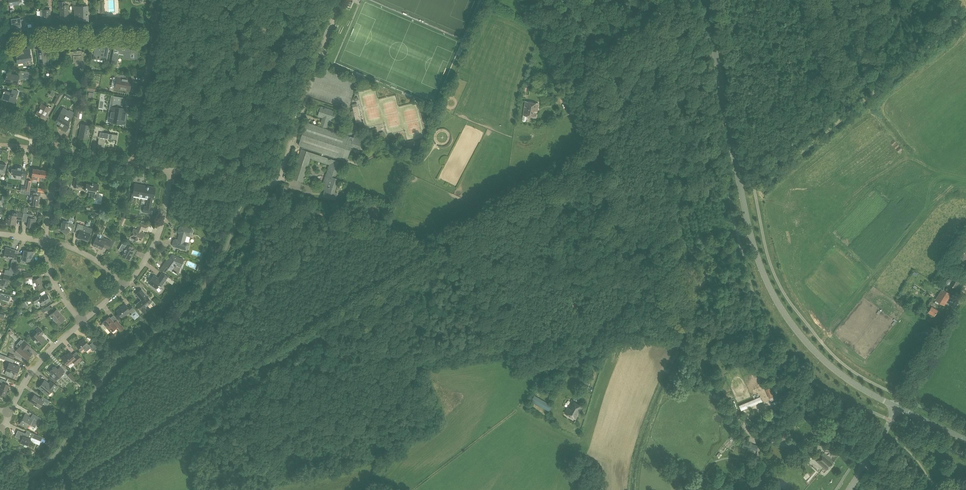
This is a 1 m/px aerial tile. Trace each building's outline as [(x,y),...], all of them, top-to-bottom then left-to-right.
[(67,4),(65,5),(65,1),(58,1),(59,5),(60,5),(60,19),(63,19),(63,22),(68,22),(67,4)] [(78,11),(79,19),(87,19),(87,5),(75,5),(75,11),(78,11)] [(42,9),(40,10),(40,19),(42,19),(42,22),(50,22),(50,9),(42,9)] [(23,19),(20,19),(19,17),(11,18),(12,26),(17,25),(18,29),(25,28),(23,19)] [(91,55),(94,56),(93,58),(106,60),(109,45),(105,44),(96,42),(94,52),(91,52),(91,55)] [(129,47),(126,46),(114,44),(111,63),(116,64),(118,53),(123,54),(122,57),(124,57),(136,59),(139,47),(129,46),(129,47)] [(47,61),(45,47),(37,49),(39,63),(47,61)] [(25,64),(31,63),(29,48),(23,49),(23,52),(16,53),(17,63),(24,61),(25,64)] [(81,62),(82,67),(80,67),(80,74),(82,73),(82,67),(85,67),(85,58),(86,58),(86,52),(84,52),(84,51),(82,51),(82,50),(77,50),(77,51),(72,51),(73,54),(63,55),(63,56),(70,55),(70,59),(73,59),(73,62),(81,62)] [(19,70),(18,74),(7,72),(5,80),(17,82),(18,79),(35,77),(36,73),(26,71),(19,70)] [(122,77),(121,77),(116,77),(114,88),(129,91),(131,78),(122,77)] [(1,98),(4,98),(8,100),(8,101),(14,103),(18,91),(12,89),(11,93),(4,90),(1,98)] [(60,90),(53,103),(57,105),(64,93),(60,90)] [(111,95),(110,106),(109,111),(111,111),(110,114),(113,115),(112,121),(122,123),(124,108),(120,108),(121,97),(111,95)] [(569,113),(577,110),(573,99),(564,102),(569,113)] [(527,115),(529,116),(532,102),(525,101),(523,115),(522,119),(522,120),(523,121),(524,121),(525,121),(526,120),(527,115)] [(532,102),(529,116),(536,117),(539,103),(532,102)] [(48,106),(42,103),(35,114),(44,118),(50,108),(51,107),(48,106)] [(356,122),(358,122),(359,122),(359,123),(359,125),(364,123),(363,120),(361,121),(358,105),(357,103),(352,104),(353,106),(352,106),(353,110),(351,111),(352,116),(354,116),(356,122)] [(319,111),(319,112),(318,116),(325,118),(324,121),(328,122),(329,119),(333,120),(336,111),(321,107),(320,106),(319,107),(318,107),(318,108),(318,109),(317,109),(318,110),(318,111),(319,111)] [(69,125),(67,124),(70,118),(60,112),(55,121),(62,125),(61,128),(65,131),(69,125)] [(330,164),(326,174),(337,178),(342,161),(341,161),(342,159),(346,160),(351,145),(359,148),(363,138),(355,135),(354,137),(350,136),(351,131),(347,129),(345,134),(327,128),(328,125),(327,125),(320,122),(319,126),(306,122),(299,145),(303,146),(303,149),(302,148),(292,178),(303,181),(310,158),(330,164)] [(90,124),(81,123),(79,137),(87,138),(90,124)] [(106,137),(114,139),(116,139),(117,134),(112,133),(109,133),(108,133),(108,132),(102,131),(102,130),(103,130),(104,127),(94,125),(93,135),(99,136),(97,144),(98,145),(104,146),(106,137)] [(25,179),(26,171),(22,170),(22,166),(16,165),(15,169),(11,168),(11,173),(15,174),(15,178),(18,178),(21,178),(25,179)] [(32,174),(34,175),(33,178),(39,179),(40,169),(33,168),(32,174)] [(40,169),(39,179),(43,179),(43,176),(47,177),(48,170),(40,169)] [(339,178),(337,178),(326,174),(322,188),(325,189),(324,192),(325,193),(324,196),(335,199),(337,192),(336,192),(335,192),(339,178)] [(85,190),(92,192),(92,195),(96,195),(97,193),(98,184),(93,183),(92,185),(78,182),(79,181),(75,180),(74,187),(78,187),(78,186),(85,187),(85,190)] [(130,192),(128,199),(132,200),(133,195),(148,198),(146,206),(144,206),(143,212),(150,213),(151,207),(153,198),(153,199),(155,187),(146,186),(146,187),(134,185),(133,192),(130,192)] [(38,206),(39,201),(38,201),(39,195),(36,195),(37,192),(30,191),(29,195),(31,195),(31,196),(31,197),(31,200),(30,200),(29,204),(38,206)] [(21,219),(22,213),(12,211),(12,215),(9,214),(8,218),(6,218),(5,222),(15,224),(16,218),(21,219)] [(26,213),(24,225),(34,227),(35,225),(35,224),(36,219),(36,217),(33,216),(33,217),(32,217),(33,214),(26,213)] [(61,221),(60,229),(65,234),(69,229),(70,229),(71,229),(70,232),(74,232),(75,225),(72,223),(73,221),(74,221),(74,219),(73,218),(72,217),(70,217),(69,219),(69,221),(63,220),(63,222),(61,221)] [(88,240),(90,233),(83,230),(84,226),(78,223),(75,232),(78,233),(77,238),(80,239),(81,238),(88,240)] [(141,241),(144,234),(140,232),(143,224),(140,223),(137,231),(133,229),(130,237),(135,239),(135,240),(138,241),(138,240),(141,241)] [(192,235),(193,231),(192,229),(181,226),(179,227),(178,232),(179,233),(177,239),(175,239),(173,240),(172,244),(173,246),(186,250),(188,249),(189,244),(188,242),(185,241),(186,235),(190,236),(192,235)] [(108,248),(111,241),(103,237),(102,240),(96,237),(92,245),(99,248),(100,247),(102,248),(103,245),(108,248)] [(965,258),(965,239),(953,260),(962,265),(965,258)] [(123,250),(123,252),(121,256),(130,260),(132,256),(131,256),(134,251),(131,249),(132,247),(126,243),(125,245),(122,243),(118,249),(120,250),(123,250)] [(1,253),(4,253),(3,256),(12,258),(12,259),(16,260),(17,253),(14,253),(15,249),(9,248),(10,248),(5,247),(5,249),(2,248),(1,253)] [(32,261),(33,251),(25,250),(24,255),(21,255),(19,263),(23,263),(23,261),(27,262),(27,260),(32,261)] [(172,254),(164,264),(161,270),(165,273),(169,267),(171,269),(177,273),(183,259),(172,254)] [(947,279),(945,283),(946,285),(948,286),(950,285),(950,284),(956,287),(962,277),(958,274),(960,270),(954,267),(952,271),(956,273),(952,280),(949,279),(947,279)] [(161,285),(167,276),(162,272),(158,278),(154,275),(148,283),(152,285),(153,283),(156,286),(158,284),(161,285)] [(2,289),(5,281),(8,282),(10,276),(4,274),(3,277),(0,277),(0,288),(2,289)] [(24,279),(28,278),(30,284),(34,283),(36,289),(42,287),(41,283),(42,283),(40,277),(33,279),(32,278),(32,274),(24,275),(24,279)] [(944,288),(936,300),(943,304),(950,293),(944,288)] [(136,304),(141,310),(143,313),(148,310),(145,306),(152,301),(146,295),(144,292),(141,294),(139,291),(136,293),(141,300),(136,304)] [(0,292),(0,299),(1,297),(3,297),(2,300),(9,301),(10,295),(0,292)] [(42,305),(50,300),(47,293),(39,297),(38,294),(32,298),(35,303),(39,300),(42,305)] [(931,306),(928,311),(935,315),(938,310),(935,308),(938,304),(931,300),(928,304),(931,306)] [(129,314),(131,312),(132,313),(130,314),(134,319),(139,315),(134,310),(130,305),(128,307),(125,304),(121,307),(116,311),(122,317),(128,312),(129,314)] [(58,324),(64,319),(56,309),(50,314),(58,324)] [(102,322),(103,323),(100,325),(104,330),(107,328),(110,332),(117,326),(121,331),(124,328),(117,320),(114,322),(109,316),(102,322)] [(38,345),(45,339),(41,335),(43,333),(38,327),(36,330),(37,331),(31,337),(38,345)] [(80,350),(83,348),(86,351),(91,347),(93,350),(98,346),(93,341),(89,345),(83,338),(78,342),(79,343),(76,345),(80,350)] [(16,344),(19,346),(16,350),(26,359),(32,353),(28,349),(30,346),(23,340),(21,339),(16,344)] [(75,364),(81,358),(78,354),(74,357),(70,351),(66,355),(65,354),(61,358),(67,365),(70,362),(71,363),(73,361),(75,364)] [(9,362),(6,370),(4,374),(13,377),(15,373),(17,374),(20,366),(9,362)] [(57,369),(55,366),(49,372),(53,375),(51,377),(55,380),(64,371),(60,366),(57,369)] [(76,378),(70,372),(67,375),(73,381),(76,378)] [(4,380),(1,378),(0,380),(0,381),(2,382),(0,387),(0,393),(4,395),(9,385),(5,383),(6,381),(7,379),(4,378),(4,380)] [(55,389),(58,386),(51,381),(49,384),(44,379),(38,387),(47,395),(53,387),(55,389)] [(583,380),(580,388),(582,389),(582,391),(586,392),(586,391),(587,391),(589,386),(589,385),(590,383),(583,380)] [(48,403),(49,401),(42,396),(41,399),(34,394),(30,401),(39,407),(43,401),(48,403)] [(760,396),(740,405),(742,410),(762,401),(760,396)] [(574,418),(576,419),(583,406),(572,400),(565,413),(566,413),(574,418)] [(546,401),(542,407),(549,411),(552,405),(546,401)] [(39,421),(41,418),(33,413),(30,417),(25,414),(19,423),(27,428),(29,424),(35,427),(38,421),(39,421)] [(33,436),(34,433),(28,431),(27,434),(18,430),(15,436),(21,439),(20,442),(28,445),(32,436),(33,436)] [(755,446),(755,445),(744,441),(742,446),(757,451),(758,447),(755,446)] [(826,470),(834,462),(824,453),(816,461),(826,470)]
